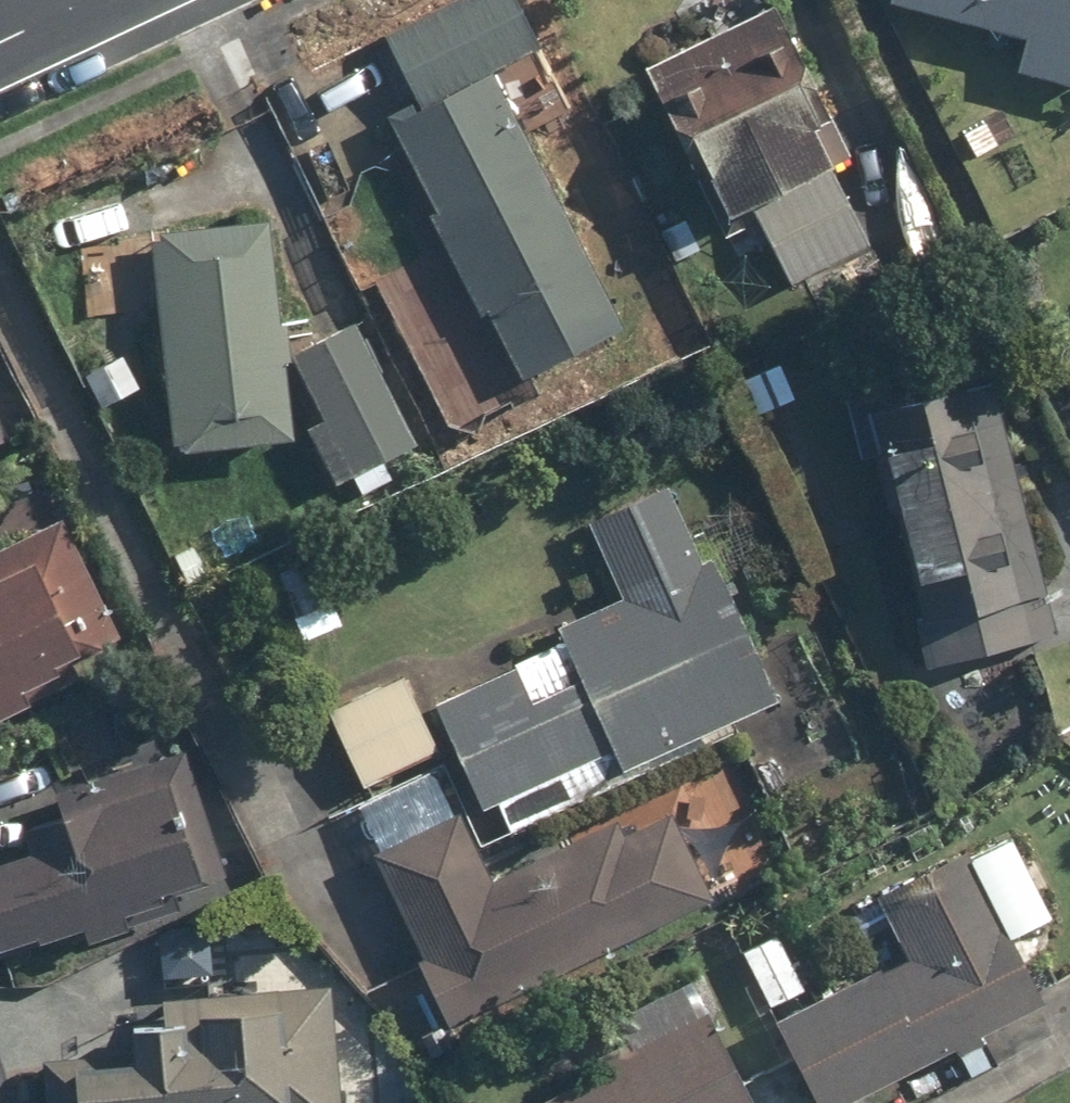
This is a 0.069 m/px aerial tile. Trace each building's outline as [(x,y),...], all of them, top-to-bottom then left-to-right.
[(385,107),(516,374),(620,323),(494,68),(537,47),(514,0),(492,0),(392,49),(414,93),(385,107)] [(888,3),(1025,33),(1016,73),(1069,85),(1069,0),(888,0),(888,3)] [(832,159),(846,153),(778,4),(648,63),(716,210),(744,197),(782,281),(870,241),(832,159)] [(227,313),(167,317),(176,445),(284,438),(271,226),(221,229),(227,313)] [(353,322),(288,354),(346,472),(411,440),(353,322)] [(872,385),(842,393),(859,460),(886,453),(928,617),(914,621),(926,669),(1059,635),(992,373),(877,403),(872,385)] [(664,479),(587,516),(624,592),(558,624),(565,640),(432,705),(482,807),(561,769),(573,795),(781,693),(713,552),(702,558),(664,479)] [(86,665),(72,634),(110,615),(68,527),(0,559),(0,707),(86,665)] [(311,557),(276,572),(306,638),(341,623),(311,557)] [(403,675),(332,707),(367,785),(438,752),(403,675)] [(0,829),(0,948),(169,901),(166,890),(199,881),(180,811),(199,805),(184,750),(65,784),(72,809),(0,829)] [(437,763),(356,803),(432,954),(416,962),(448,1025),(714,896),(673,812),(622,837),(615,822),(494,881),(437,763)] [(778,1019),(820,1102),(842,1102),(1043,1001),(1009,935),(1049,915),(1012,840),(875,910),(899,958),(778,1019)] [(782,934),(746,951),(771,1007),(808,990),(782,934)] [(690,982),(585,1035),(601,1066),(530,1102),(752,1102),(690,982)] [(46,1059),(49,1102),(345,1102),(335,984),(228,993),(229,1006),(129,1014),(132,1052),(46,1059)]
